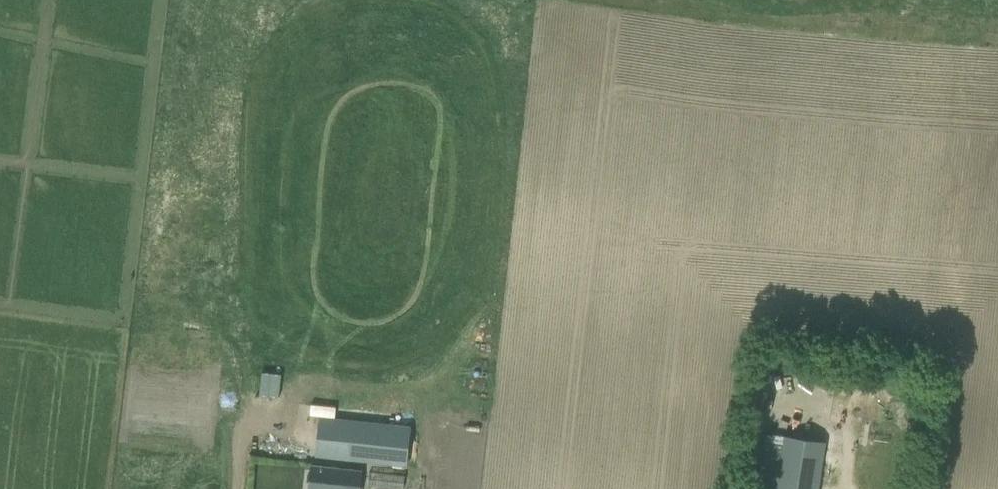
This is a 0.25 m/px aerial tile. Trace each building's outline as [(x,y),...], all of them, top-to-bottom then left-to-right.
[(319,417),(316,456),(349,459),(408,465),(412,426),(353,420),(319,417)] [(364,472),(330,468),(327,488),(362,488),(364,472)] [(819,481),(781,475),(779,488),(818,488),(819,481)]
